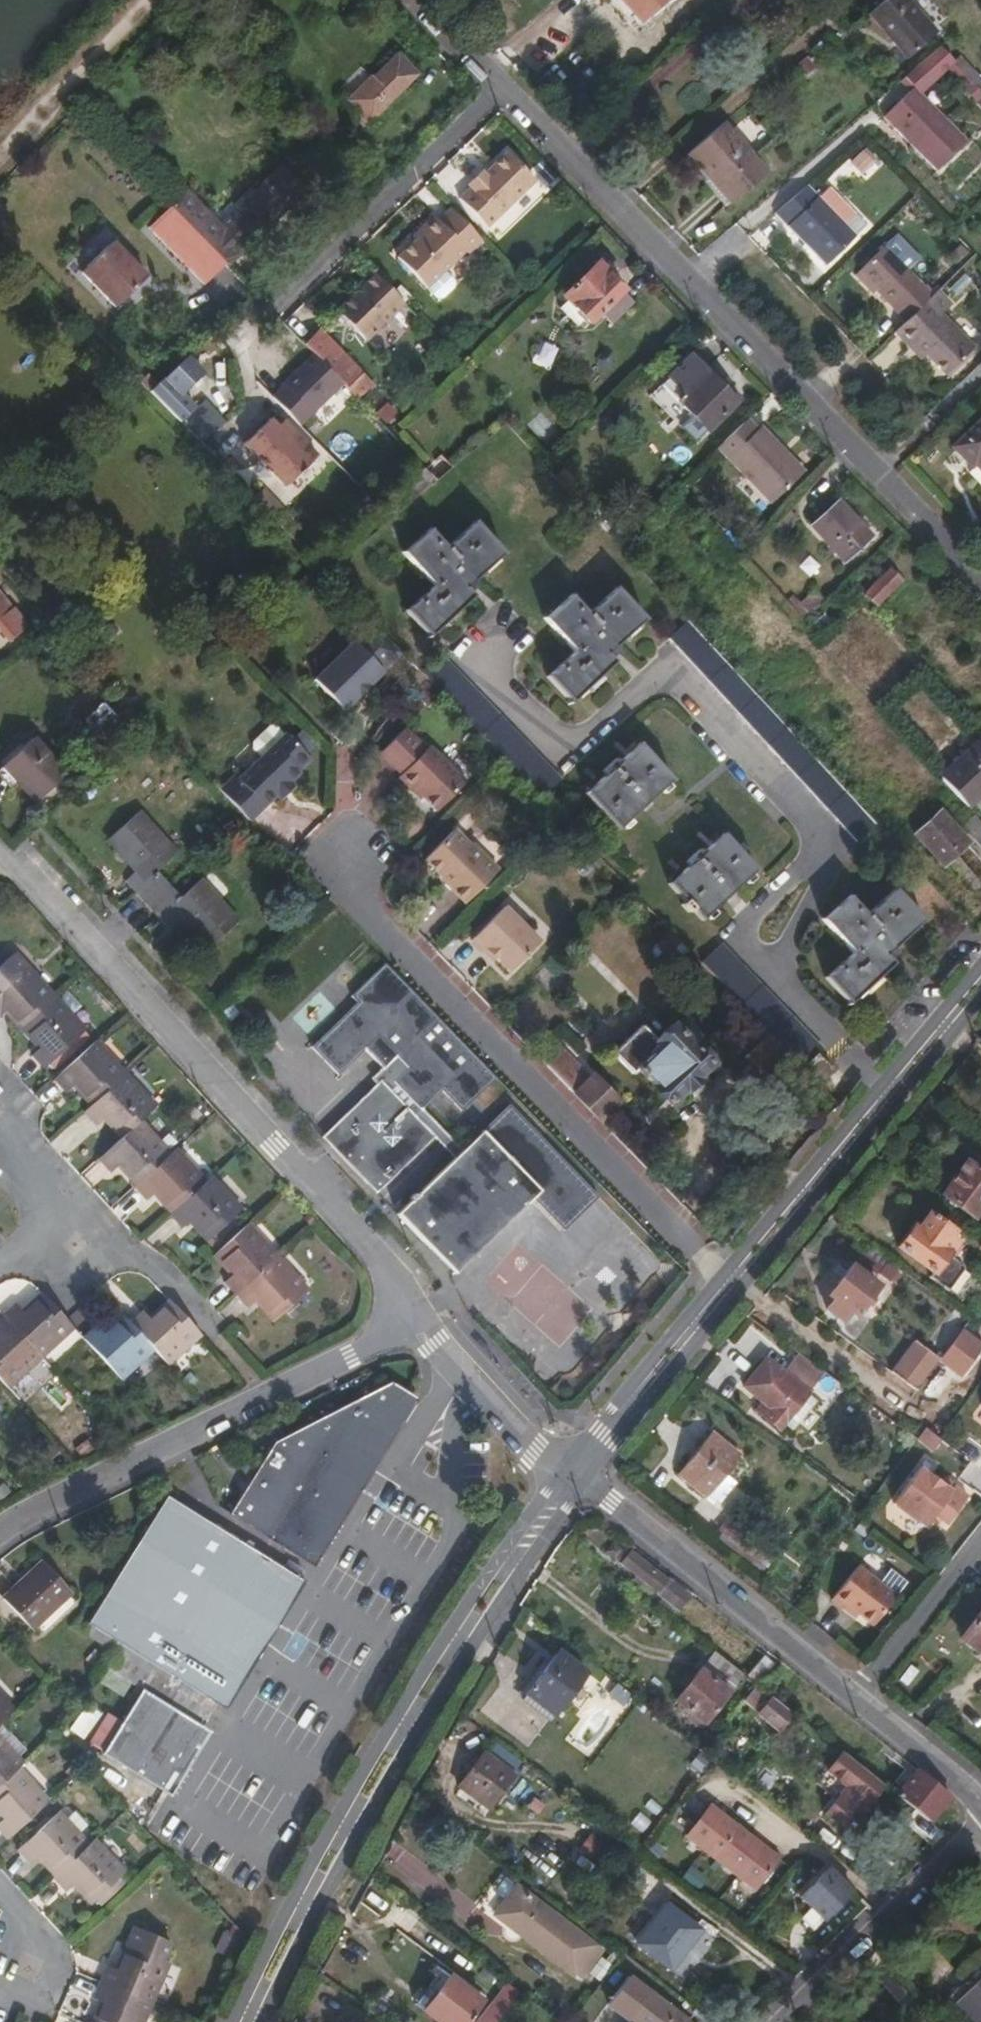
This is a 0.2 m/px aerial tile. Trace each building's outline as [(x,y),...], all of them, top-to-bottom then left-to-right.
[(634,13),(649,0),(623,0),(634,13)] [(935,30),(907,0),(880,0),(865,13),(906,56),(935,30)] [(953,57),(939,43),(919,61),(934,75),(947,64),(968,85),(964,89),(974,99),(980,91),(980,88),(954,60),(953,57)] [(361,124),(414,72),(396,53),(372,76),(371,74),(346,98),(360,111),(354,117),(361,124)] [(932,170),(963,141),(901,76),(879,95),(862,110),(873,122),(880,116),(932,170)] [(730,202),(764,171),(720,121),(686,151),(730,202)] [(485,225),(533,179),(507,153),(499,154),(490,164),(491,168),(484,175),(478,169),(463,183),(468,187),(456,198),(485,225)] [(257,229),(299,188),(276,164),(235,205),(257,229)] [(841,224),(814,196),(802,183),(770,212),(821,264),(851,234),(841,224)] [(841,224),(851,213),(824,186),(814,196),(841,224)] [(181,189),(165,205),(168,208),(188,228),(203,212),(181,189)] [(238,248),(257,229),(235,205),(215,224),(238,248)] [(200,281),(220,261),(188,228),(168,208),(148,228),(200,281)] [(466,253),(479,239),(449,209),(437,220),(431,214),(418,227),(421,232),(414,239),(395,257),(424,287),(442,270),(462,249),(466,253)] [(215,224),(203,212),(188,228),(220,261),(223,263),(238,248),(215,224)] [(418,227),(410,235),(414,239),(421,232),(418,227)] [(112,304),(143,273),(109,238),(77,268),(112,304)] [(865,287),(869,284),(904,320),(924,300),(930,295),(882,245),(853,274),(865,287)] [(586,321),(620,288),(593,261),(560,293),(586,321)] [(451,286),(451,279),(442,270),(424,287),(434,296),(440,297),(451,286)] [(364,341),(402,303),(374,274),(335,311),(364,341)] [(970,349),(924,300),(904,320),(894,330),(907,344),(911,340),(944,374),(970,349)] [(353,397),(368,382),(315,329),(301,343),(353,397)] [(688,353),(658,382),(676,399),(705,370),(688,353)] [(704,427),(733,399),(705,370),(676,399),(704,427)] [(174,420),(189,408),(162,377),(146,391),(174,420)] [(287,430),(281,436),(262,417),(236,442),(278,484),(310,453),(287,430)] [(778,454),(754,429),(743,418),(714,446),(769,502),(801,470),(782,451),(778,454)] [(952,447),(970,467),(975,463),(980,469),(980,420),(952,447)] [(782,451),(757,425),(754,429),(778,454),(782,451)] [(432,478),(448,465),(438,454),(422,467),(432,478)] [(839,565),(864,540),(831,506),(805,531),(839,565)] [(466,589),(504,554),(475,522),(447,547),(430,529),(403,552),(433,586),(406,608),(429,635),(472,596),(466,589)] [(875,603),(901,577),(890,565),(864,592),(875,603)] [(607,653),(645,618),(616,586),(588,612),(571,594),(546,618),(576,651),(548,676),(572,701),(614,661),(607,653)] [(5,638),(22,624),(1,599),(0,600),(0,632),(5,638)] [(852,841),(873,822),(686,619),(663,638),(664,639),(852,841)] [(364,684),(398,651),(370,622),(310,679),(339,708),(354,694),(350,690),(361,680),(364,684)] [(540,797),(559,777),(439,652),(417,671),(502,757),(540,797)] [(354,694),(364,684),(361,680),(350,690),(354,694)] [(98,755),(126,729),(100,700),(72,725),(98,755)] [(280,732),(271,724),(265,724),(250,738),(250,744),(259,753),(280,732)] [(423,746),(420,749),(400,728),(375,753),(395,773),(392,776),(406,789),(409,786),(418,795),(432,809),(460,782),(423,746)] [(294,762),(302,752),(281,730),(280,732),(259,753),(236,775),(232,771),(217,786),(238,808),(246,816),(273,790),(275,793),(288,781),(285,778),(297,766),(294,762)] [(61,773),(28,737),(0,763),(0,768),(30,800),(61,773)] [(980,791),(980,744),(975,738),(937,774),(954,793),(965,805),(980,791)] [(618,829),(670,780),(636,744),(585,794),(618,829)] [(297,766),(306,756),(302,752),(294,762),(297,766)] [(279,796),(291,784),(288,781),(275,793),(279,796)] [(406,789),(415,798),(418,795),(409,786),(406,789)] [(154,867),(174,849),(136,809),(106,836),(134,867),(121,879),(167,927),(179,915),(206,945),(237,917),(198,876),(179,894),(166,879),(154,867)] [(943,862),(966,840),(937,810),(914,833),(943,862)] [(980,844),(980,821),(973,813),(960,824),(980,845),(980,844)] [(468,842),(466,844),(450,827),(420,857),(447,884),(447,888),(461,901),(494,869),(468,842)] [(704,920),(755,870),(723,836),(671,885),(684,900),(679,905),(688,913),(693,909),(704,920)] [(881,957),(919,922),(889,890),(862,914),(846,897),(819,921),(851,955),(825,979),(847,1004),(889,966),(881,957)] [(505,970),(535,940),(499,904),(466,939),(479,952),(482,948),(493,959),(505,970)] [(721,943),(700,962),(801,1066),(815,1052),(821,1046),(721,943)] [(479,952),(490,962),(493,959),(482,948),(479,952)] [(16,1027),(47,998),(9,956),(0,964),(0,1012),(1,1011),(16,1027)] [(365,1045),(382,1064),(372,1074),(377,1080),(381,1076),(416,1111),(420,1108),(442,1086),(461,1106),(496,1074),(386,960),(352,991),(358,998),(309,1041),(337,1071),(365,1045)] [(39,1068),(77,1032),(47,998),(16,1027),(35,1048),(27,1055),(39,1068)] [(608,1050),(629,1072),(635,1066),(658,1044),(653,1039),(636,1022),(608,1050)] [(653,1039),(658,1044),(635,1066),(669,1101),(710,1062),(671,1022),(653,1039)] [(591,1073),(585,1078),(550,1041),(536,1055),(598,1118),(616,1100),(591,1073)] [(68,1084),(87,1105),(118,1076),(88,1043),(49,1079),(60,1091),(68,1084)] [(815,1080),(830,1066),(815,1052),(801,1066),(815,1080)] [(98,1117),(117,1138),(133,1123),(148,1109),(118,1076),(87,1105),(80,1112),(90,1124),(98,1117)] [(322,1131),(375,1188),(434,1132),(454,1153),(460,1149),(420,1108),(416,1111),(381,1076),(377,1080),(322,1131)] [(507,1103),(460,1149),(454,1153),(394,1209),(449,1269),(528,1193),(561,1226),(595,1191),(507,1103)] [(134,1184),(163,1157),(133,1123),(117,1138),(94,1159),(106,1171),(115,1163),(134,1184)] [(142,1200),(151,1191),(169,1212),(199,1184),(170,1151),(163,1157),(134,1184),(131,1187),(142,1200)] [(980,1201),(980,1169),(965,1158),(940,1192),(971,1214),(980,1201)] [(234,1210),(205,1178),(199,1184),(169,1212),(166,1214),(176,1227),(187,1217),(205,1238),(234,1210)] [(948,1235),(952,1228),(927,1210),(914,1228),(910,1224),(896,1244),(929,1268),(926,1273),(945,1287),(962,1265),(949,1255),(959,1242),(948,1235)] [(220,1281),(232,1293),(271,1257),(241,1224),(211,1251),(230,1273),(220,1281)] [(271,1317),(301,1289),(271,1257),(232,1293),(244,1307),(254,1298),(271,1317)] [(852,1313),(875,1283),(849,1264),(825,1294),(830,1297),(822,1307),(839,1320),(846,1309),(852,1313)] [(545,1354),(562,1354),(562,1273),(534,1273),(534,1284),(509,1284),(509,1319),(545,1319),(545,1354)] [(9,1307),(0,1315),(0,1321),(35,1358),(68,1326),(62,1320),(39,1296),(18,1316),(9,1307)] [(146,1319),(140,1310),(126,1323),(149,1346),(163,1362),(194,1332),(165,1301),(146,1319)] [(117,1378),(149,1346),(126,1323),(120,1317),(100,1336),(91,1327),(79,1338),(117,1378)] [(2,1390),(35,1358),(0,1321),(0,1388),(2,1390)] [(958,1373),(980,1344),(958,1327),(936,1357),(958,1373)] [(912,1388),(934,1359),(922,1351),(901,1379),(912,1388)] [(778,1426),(817,1380),(792,1358),(753,1405),(778,1426)] [(370,1456),(406,1395),(381,1379),(263,1442),(220,1513),(305,1565),(318,1543),(370,1456)] [(705,1494),(747,1442),(718,1419),(675,1471),(705,1494)] [(916,1438),(934,1449),(942,1435),(925,1424),(916,1438)] [(951,1482),(948,1487),(918,1465),(892,1501),(922,1524),(931,1512),(945,1521),(965,1492),(951,1482)] [(83,1627),(211,1703),(219,1708),(293,1581),(161,1500),(83,1627)] [(766,1563),(775,1551),(726,1515),(718,1527),(766,1563)] [(674,1605),(683,1593),(629,1550),(619,1562),(674,1605)] [(872,1623),(894,1593),(855,1563),(829,1597),(841,1607),(845,1602),(857,1611),(872,1623)] [(27,1635),(73,1590),(44,1564),(0,1607),(27,1635)] [(841,1607),(853,1616),(857,1611),(845,1602),(841,1607)] [(980,1637),(980,1606),(958,1633),(975,1645),(980,1637)] [(553,1715),(585,1673),(556,1650),(524,1692),(553,1715)] [(703,1726),(739,1680),(710,1658),(674,1702),(703,1726)] [(742,1705),(779,1723),(785,1710),(765,1700),(770,1690),(753,1682),(742,1705)] [(98,1756),(159,1792),(167,1797),(194,1750),(204,1733),(128,1690),(124,1696),(130,1700),(115,1726),(100,1717),(91,1733),(106,1742),(98,1756)] [(485,1808),(511,1773),(482,1750),(456,1785),(485,1808)] [(880,1782),(840,1750),(825,1769),(844,1786),(866,1801),(880,1782)] [(8,1779),(13,1774),(0,1759),(0,1786),(8,1779)] [(814,1783),(834,1799),(844,1786),(825,1769),(814,1783)] [(928,1819),(947,1795),(914,1769),(894,1792),(928,1819)] [(8,1779),(0,1786),(0,1847),(1,1848),(38,1812),(8,1779)] [(864,1817),(858,1811),(866,1801),(844,1786),(834,1799),(823,1812),(850,1833),(864,1817)] [(751,1888),(775,1857),(708,1804),(683,1835),(751,1888)] [(24,1869),(31,1862),(49,1882),(80,1853),(49,1821),(12,1857),(24,1869)] [(86,1847),(80,1853),(49,1882),(48,1884),(60,1897),(68,1889),(85,1907),(116,1879),(86,1847)] [(822,1919),(851,1891),(826,1863),(796,1890),(822,1919)] [(579,1974),(598,1948),(513,1885),(493,1914),(566,1968),(569,1966),(579,1974)] [(671,1971),(701,1930),(665,1904),(635,1945),(671,1971)] [(112,1976),(102,1971),(95,1987),(146,2008),(162,1968),(157,1967),(164,1946),(131,1931),(112,1976)] [(228,1959),(237,1941),(220,1931),(211,1951),(228,1959)] [(479,1999),(448,1975),(422,2009),(438,2021),(462,2021),(479,1999)] [(686,2019),(627,1975),(606,2002),(633,2021),(684,2021),(686,2019)] [(962,1998),(980,2020),(980,1981),(962,1998)] [(522,1993),(507,1982),(475,2021),(499,2021),(522,1993)] [(99,2007),(93,2021),(140,2021),(146,2008),(95,1987),(89,2002),(99,2007)]
